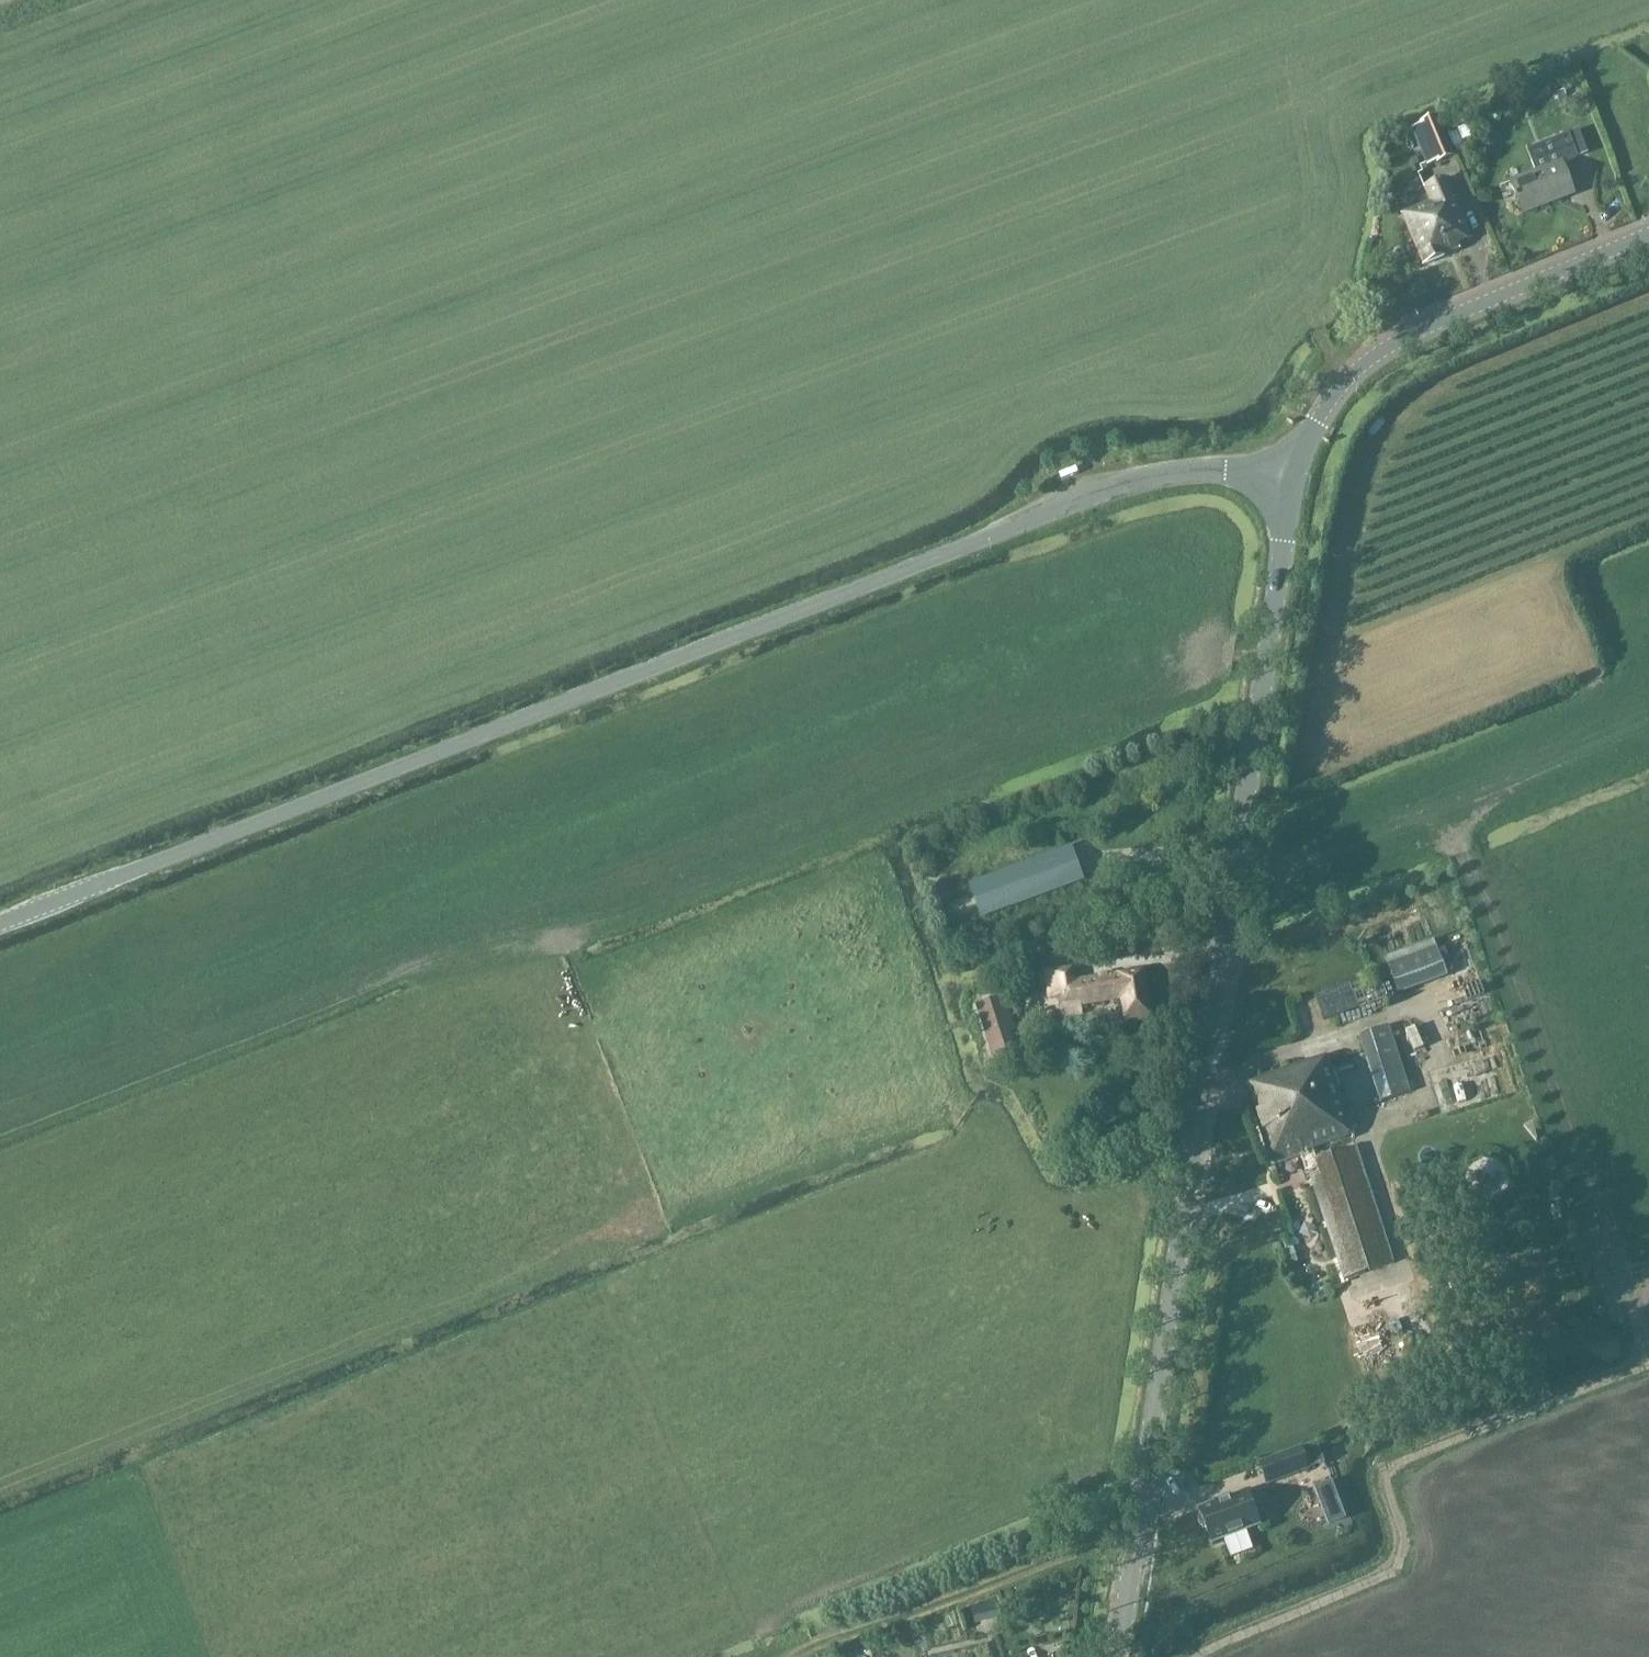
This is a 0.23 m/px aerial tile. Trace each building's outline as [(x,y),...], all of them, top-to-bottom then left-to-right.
[(1437,163),(1453,156),(1436,116),(1420,123),(1421,126),(1411,130),(1426,167),(1436,162),(1437,163)] [(1548,167),(1509,181),(1522,213),(1573,193),(1560,163),(1577,157),(1568,134),(1540,145),(1548,167)] [(1471,238),(1445,178),(1423,188),(1429,202),(1401,214),(1422,264),(1423,264),(1444,256),(1444,255),(1459,249),(1457,244),(1471,238)] [(1083,880),(1071,846),(970,883),(983,917),(1083,880)] [(1390,964),(1395,982),(1446,967),(1441,949),(1390,964)] [(1072,969),(1045,973),(1048,999),(1058,997),(1061,1017),(1080,1015),(1079,1008),(1122,1001),(1125,1016),(1149,1012),(1143,971),(1117,975),(1117,976),(1074,982),(1072,969)] [(1314,995),(1323,1022),(1389,999),(1382,981),(1368,986),(1365,976),(1314,995)] [(1009,1024),(1001,999),(977,1007),(992,1055),(1011,1049),(1004,1025),(1009,1024)] [(1380,1102),(1411,1092),(1389,1026),(1358,1036),(1380,1102)] [(1252,1103),(1250,1104),(1271,1165),(1353,1140),(1327,1055),(1246,1081),(1252,1103)] [(1509,1181),(1510,1175),(1509,1170),(1506,1165),(1503,1161),(1498,1157),(1493,1156),(1487,1155),(1482,1156),(1477,1158),(1473,1160),(1470,1164),(1467,1168),(1465,1173),(1465,1178),(1465,1183),(1467,1188),(1470,1191),(1474,1194),(1478,1197),(1484,1199),(1489,1199),(1494,1198),(1500,1195),(1504,1190),(1507,1186),(1509,1181)] [(1372,1194),(1321,1211),(1343,1279),(1395,1262),(1372,1194)] [(1258,1464),(1266,1486),(1309,1470),(1301,1448),(1258,1464)] [(1331,1480),(1314,1487),(1329,1525),(1346,1519),(1331,1480)] [(1261,1526),(1248,1490),(1232,1496),(1231,1494),(1213,1500),(1214,1503),(1198,1509),(1212,1545),(1261,1526)]
